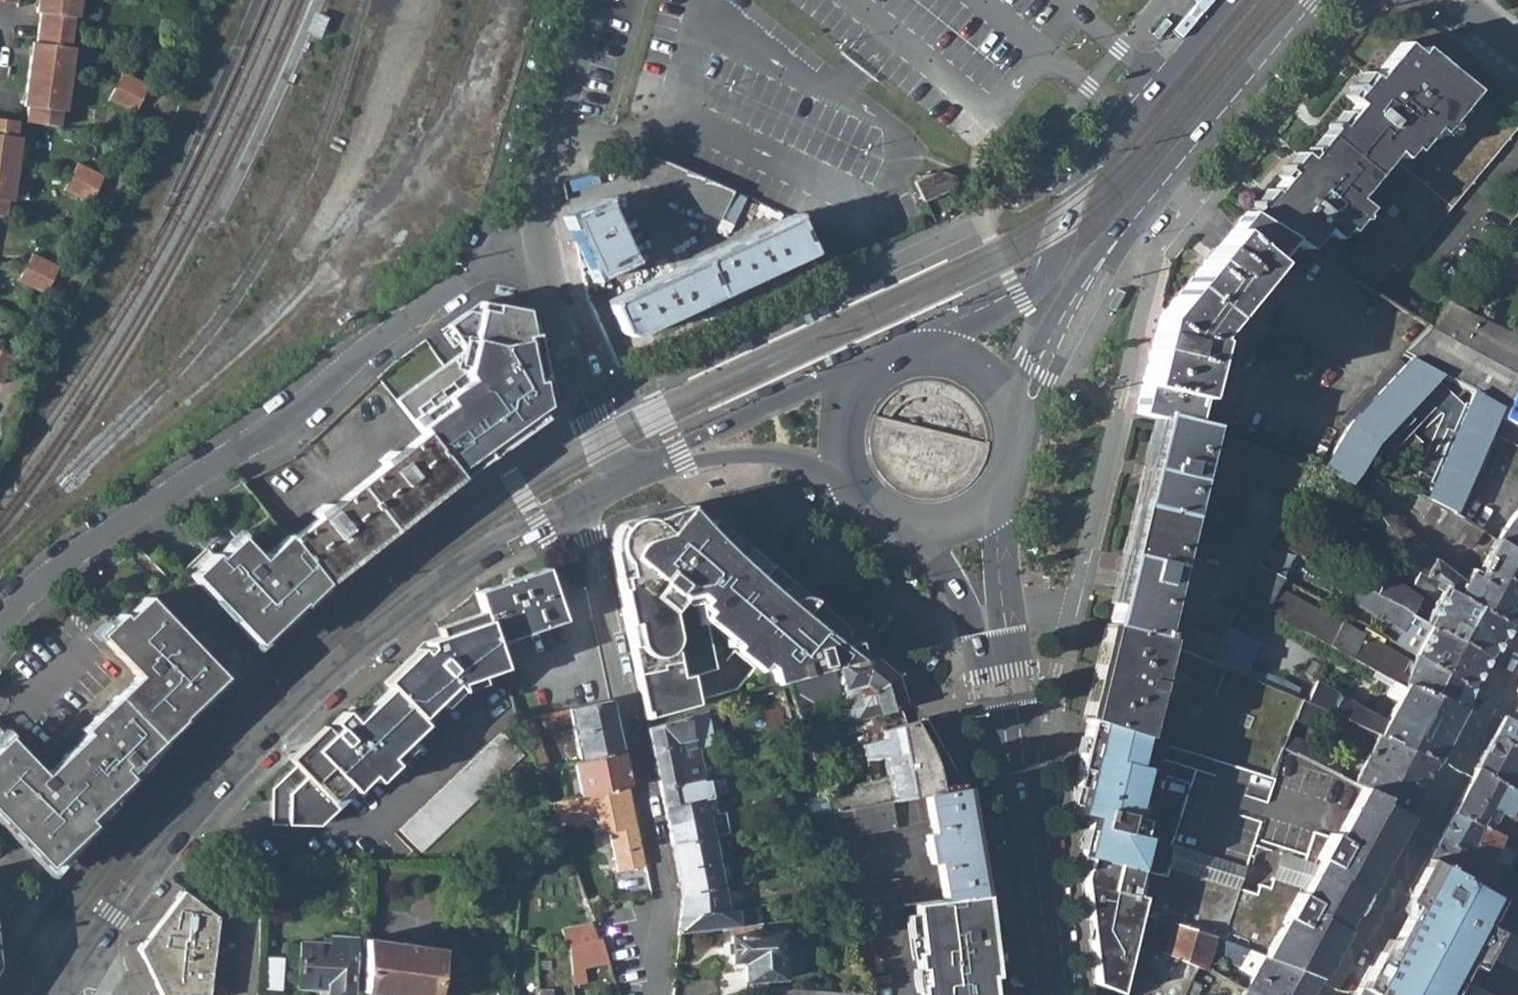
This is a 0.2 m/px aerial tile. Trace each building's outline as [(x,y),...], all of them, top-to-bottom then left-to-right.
[(36,13),(40,13),(38,27),(72,34),(75,20),(79,21),(83,0),(38,0),(36,13)] [(72,34),(38,27),(35,43),(32,42),(19,106),(21,106),(19,121),(52,128),(55,113),(61,114),(74,51),(69,50),(72,34)] [(1306,160),(1300,155),(1249,216),(1286,239),(1302,249),(1320,228),(1330,237),(1340,226),(1372,255),(1359,271),(1377,286),(1391,270),(1394,273),(1514,132),(1417,49),(1412,55),(1400,45),(1369,80),(1366,77),(1347,98),(1354,104),(1306,160)] [(123,72),(109,100),(136,113),(150,86),(123,72)] [(0,119),(0,216),(6,216),(8,201),(13,202),(22,137),(17,137),(19,121),(0,119)] [(632,155),(624,177),(715,218),(726,191),(639,152),(632,155)] [(77,163),(64,190),(91,203),(104,176),(77,163)] [(922,201),(958,184),(953,173),(941,169),(914,181),(922,201)] [(630,259),(605,205),(571,220),(596,275),(630,259)] [(1205,258),(1205,259),(1157,318),(1158,320),(1155,332),(1153,331),(1149,348),(1151,350),(1135,411),(1135,413),(1159,418),(1161,413),(1189,419),(1190,416),(1207,342),(1204,340),(1249,285),(1286,239),(1249,216),(1242,213),(1216,246),(1215,245),(1205,258)] [(812,253),(797,223),(611,308),(622,333),(632,334),(812,253)] [(1517,281),(1517,226),(1495,271),(1517,281)] [(32,254),(19,281),(46,294),(59,267),(32,254)] [(908,267),(894,273),(896,279),(910,272),(908,267)] [(1507,412),(1517,387),(1517,336),(1481,319),(1475,316),(1473,315),(1445,296),(1428,327),(1404,351),(1413,357),(1438,372),(1475,394),(1501,409),(1507,412)] [(397,399),(457,475),(539,418),(547,393),(529,312),(480,300),(479,312),(468,309),(448,324),(466,348),(397,399)] [(927,312),(913,318),(916,324),(930,317),(927,312)] [(743,342),(729,349),(731,354),(745,347),(743,342)] [(15,358),(1,352),(0,354),(0,384),(1,385),(15,358)] [(1343,416),(1341,419),(1349,423),(1411,359),(1402,353),(1343,416)] [(1438,372),(1413,357),(1411,359),(1349,423),(1322,470),(1332,475),(1343,481),(1351,484),(1356,474),(1371,441),(1438,372)] [(1507,412),(1503,421),(1517,427),(1517,387),(1507,412)] [(759,389),(745,395),(747,401),(761,394),(759,389)] [(1475,394),(1444,464),(1470,477),(1488,438),(1501,409),(1475,394)] [(1159,418),(1109,623),(1164,637),(1209,661),(1222,637),(1162,613),(1177,552),(1234,563),(1257,476),(1295,494),(1306,470),(1285,456),(1264,449),(1207,430),(1208,425),(1189,419),(1161,413),(1159,418)] [(295,536),(291,532),(286,536),(322,582),(457,475),(424,433),(396,456),(391,451),(380,461),(384,466),(328,510),(323,505),(313,514),(317,519),(295,536)] [(1488,438),(1470,477),(1478,482),(1496,441),(1488,438)] [(1444,464),(1441,469),(1468,483),(1470,477),(1444,464)] [(1441,469),(1426,503),(1428,504),(1453,516),(1468,483),(1441,469)] [(1443,590),(1510,624),(1517,609),(1517,554),(1497,540),(1480,572),(1473,569),(1464,581),(1434,558),(1418,540),(1376,496),(1369,492),(1368,493),(1365,500),(1364,503),(1369,508),(1376,514),(1383,523),(1386,527),(1394,542),(1402,557),(1403,558),(1435,584),(1443,590)] [(693,513),(686,504),(674,517),(644,517),(634,519),(626,521),(621,523),(617,526),(614,531),(612,534),(611,538),(611,543),(612,547),(615,552),(621,559),(624,575),(614,577),(644,718),(697,703),(690,674),(712,669),(699,609),(733,640),(730,645),(754,663),(759,658),(771,667),(775,681),(786,678),(857,658),(852,640),(837,645),(835,637),(840,630),(705,520),(701,525),(689,516),(693,513)] [(1469,548),(1484,531),(1453,516),(1428,504),(1421,517),(1440,532),(1469,548)] [(300,604),(322,582),(286,536),(271,516),(237,541),(216,561),(225,571),(204,591),(255,643),(298,602),(300,604)] [(1512,518),(1497,540),(1517,554),(1517,523),(1512,518)] [(1271,541),(1306,558),(1314,543),(1278,526),(1271,541)] [(204,591),(225,571),(216,561),(209,554),(188,574),(191,576),(204,591)] [(1403,558),(1391,569),(1429,598),(1435,584),(1403,558)] [(1402,687),(1403,685),(1463,711),(1472,689),(1415,658),(1411,666),(1278,590),(1285,580),(1284,580),(1259,565),(1241,600),(1390,681),(1402,687)] [(562,624),(543,570),(493,587),(475,593),(485,622),(494,647),(562,624)] [(1382,584),(1355,572),(1350,581),(1352,581),(1360,587),(1403,618),(1404,618),(1417,604),(1388,577),(1382,584)] [(1353,598),(1360,587),(1352,581),(1345,592),(1353,598)] [(1429,598),(1436,603),(1443,590),(1435,584),(1429,598)] [(1404,618),(1403,618),(1360,587),(1353,598),(1351,601),(1399,634),(1406,620),(1404,618)] [(1428,630),(1488,660),(1508,629),(1510,624),(1443,590),(1436,603),(1423,628),(1428,630)] [(219,674),(155,608),(142,594),(121,615),(117,611),(94,632),(134,674),(78,727),(82,732),(40,773),(0,731),(0,819),(43,864),(87,822),(82,816),(125,775),(116,766),(127,756),(131,760),(176,717),(175,716),(219,674)] [(485,622),(424,642),(400,666),(406,673),(356,722),(346,713),(334,724),(339,729),(285,782),(306,802),(332,802),(339,809),(426,725),(421,719),(452,688),(502,671),(494,647),(485,622)] [(1158,661),(1161,648),(1164,637),(1109,623),(1085,719),(1140,733),(1196,752),(1267,778),(1279,747),(1285,733),(1288,725),(1291,718),(1298,699),(1298,698),(1233,672),(1223,668),(1213,691),(1182,680),(1158,661)] [(1233,672),(1247,640),(1225,629),(1222,637),(1209,661),(1223,668),(1233,672)] [(1415,658),(1472,689),(1473,688),(1485,665),(1488,660),(1428,630),(1420,647),(1415,658)] [(1415,658),(1420,647),(1399,634),(1395,645),(1415,657),(1415,658)] [(836,750),(822,697),(828,695),(836,722),(913,703),(893,674),(869,654),(857,658),(786,678),(796,712),(797,712),(812,756),(836,750)] [(1390,681),(1383,695),(1395,701),(1402,687),(1390,681)] [(1380,735),(1436,760),(1463,711),(1403,685),(1402,687),(1395,701),(1386,721),(1315,682),(1304,701),(1325,710),(1332,713),(1380,733),(1380,735)] [(543,716),(545,726),(570,722),(579,760),(621,750),(611,699),(543,716)] [(1291,718),(1316,730),(1322,717),(1325,710),(1304,701),(1298,699),(1291,718)] [(1325,710),(1322,717),(1329,720),(1332,713),(1325,710)] [(1517,747),(1517,722),(1503,713),(1493,733),(1517,747)] [(687,716),(646,727),(651,750),(676,743),(678,750),(687,748),(685,742),(692,740),(687,716)] [(863,744),(866,757),(873,761),(881,759),(885,761),(889,780),(824,792),(830,811),(892,799),(926,793),(963,787),(962,786),(923,717),(882,728),(885,739),(863,744)] [(520,722),(542,788),(550,786),(548,778),(552,777),(531,719),(520,722)] [(1235,888),(1160,863),(1157,874),(1127,867),(1135,836),(1123,833),(1139,766),(1133,764),(1140,733),(1085,719),(1068,786),(1069,790),(1072,813),(1081,815),(1084,826),(1077,851),(1081,885),(1090,888),(1083,906),(1089,946),(1097,950),(1091,968),(1093,984),(1119,994),(1181,994),(1186,980),(1191,963),(1163,952),(1146,945),(1155,920),(1170,924),(1213,935),(1318,978),(1345,930),(1342,928),(1362,889),(1367,891),(1368,890),(1371,883),(1375,876),(1407,815),(1355,782),(1327,770),(1293,753),(1279,747),(1267,778),(1196,752),(1167,843),(1207,856),(1243,868),(1253,837),(1302,851),(1300,859),(1311,863),(1301,885),(1271,874),(1267,885),(1256,881),(1252,891),(1236,886),(1235,888)] [(1285,733),(1279,747),(1293,753),(1327,770),(1332,760),(1298,742),(1299,740),(1285,733)] [(1493,733),(1474,768),(1517,792),(1517,747),(1493,733)] [(422,853),(525,758),(503,734),(399,830),(422,853)] [(1366,762),(1422,788),(1436,760),(1380,735),(1366,762)] [(676,743),(651,750),(659,787),(701,777),(694,747),(687,748),(678,750),(676,743)] [(629,785),(621,750),(579,760),(571,762),(580,797),(629,785)] [(1422,788),(1366,762),(1355,782),(1407,815),(1422,788)] [(1451,812),(1487,829),(1496,812),(1517,824),(1517,792),(1474,768),(1451,812)] [(715,812),(708,778),(701,779),(701,777),(659,787),(667,824),(710,815),(709,814),(715,812)] [(580,797),(548,804),(558,829),(594,822),(595,826),(596,828),(598,830),(601,832),(606,834),(610,833),(618,870),(646,865),(629,785),(580,797)] [(944,898),(982,893),(964,790),(963,787),(926,793),(944,898)] [(896,826),(892,799),(830,811),(851,910),(902,904),(899,879),(859,883),(850,840),(852,839),(853,832),(896,826)] [(720,826),(717,812),(715,812),(709,814),(710,815),(712,828),(720,826)] [(1487,829),(1451,812),(1439,836),(1490,862),(1504,838),(1488,829),(1487,829)] [(729,832),(671,842),(676,866),(727,859),(723,842),(731,840),(729,832)] [(1490,862),(1439,836),(1428,857),(1487,887),(1489,884),(1498,866),(1490,862)] [(1160,863),(1235,888),(1236,886),(1243,868),(1207,856),(1167,843),(1160,863)] [(1301,885),(1311,863),(1300,859),(1278,851),(1271,874),(1301,885)] [(1367,994),(1490,994),(1461,979),(1469,965),(1478,970),(1497,933),(1486,927),(1504,895),(1487,887),(1428,857),(1404,903),(1412,907),(1388,949),(1381,945),(1358,990),(1367,994)] [(721,865),(728,863),(727,859),(676,866),(681,891),(677,933),(731,926),(741,924),(740,908),(737,908),(736,904),(730,905),(721,865)] [(220,919),(187,891),(143,946),(165,994),(210,994),(220,919)] [(918,934),(986,925),(982,893),(944,898),(914,902),(918,934)] [(570,944),(599,938),(593,922),(562,927),(566,944),(568,944),(570,944)] [(731,926),(732,935),(764,932),(763,922),(741,924),(731,926)] [(1244,986),(1259,994),(1309,994),(1318,978),(1213,935),(1170,924),(1163,952),(1191,963),(1203,967),(1208,947),(1250,974),(1244,986)] [(984,946),(989,946),(986,925),(918,934),(923,973),(947,970),(950,994),(990,994),(984,946)] [(764,932),(732,935),(734,961),(746,960),(748,980),(787,977),(785,962),(795,961),(797,960),(802,954),(800,940),(799,937),(796,933),(792,931),(789,929),(764,932)] [(327,990),(351,992),(353,938),(329,937),(328,944),(298,943),(297,986),(327,987),(327,990)] [(362,990),(392,994),(435,994),(436,994),(442,949),(363,938),(362,990)] [(606,960),(599,938),(570,944),(574,966),(606,960)] [(1511,938),(1499,963),(1517,972),(1517,941),(1511,938)] [(268,983),(286,983),(286,950),(268,950),(268,983)] [(1244,986),(1240,985),(1203,967),(1191,963),(1186,980),(1198,985),(1215,992),(1221,994),(1259,994),(1244,986)] [(923,973),(925,994),(950,994),(947,970),(923,973)] [(1186,980),(1181,994),(1195,994),(1198,985),(1186,980)] [(870,994),(868,994),(767,986),(767,994),(870,994)]
